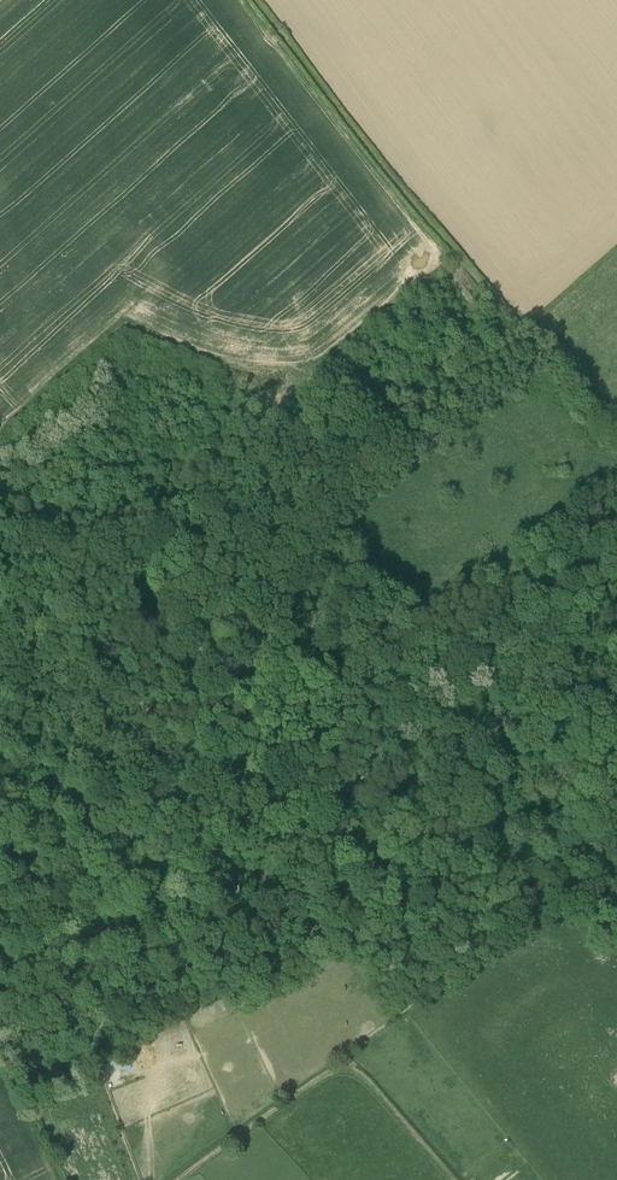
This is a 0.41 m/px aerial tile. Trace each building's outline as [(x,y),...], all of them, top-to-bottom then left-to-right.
[(127,1072),(117,1056),(98,1067),(108,1083),(127,1072)] [(83,1094),(96,1088),(93,1082),(80,1087),(83,1094)]
